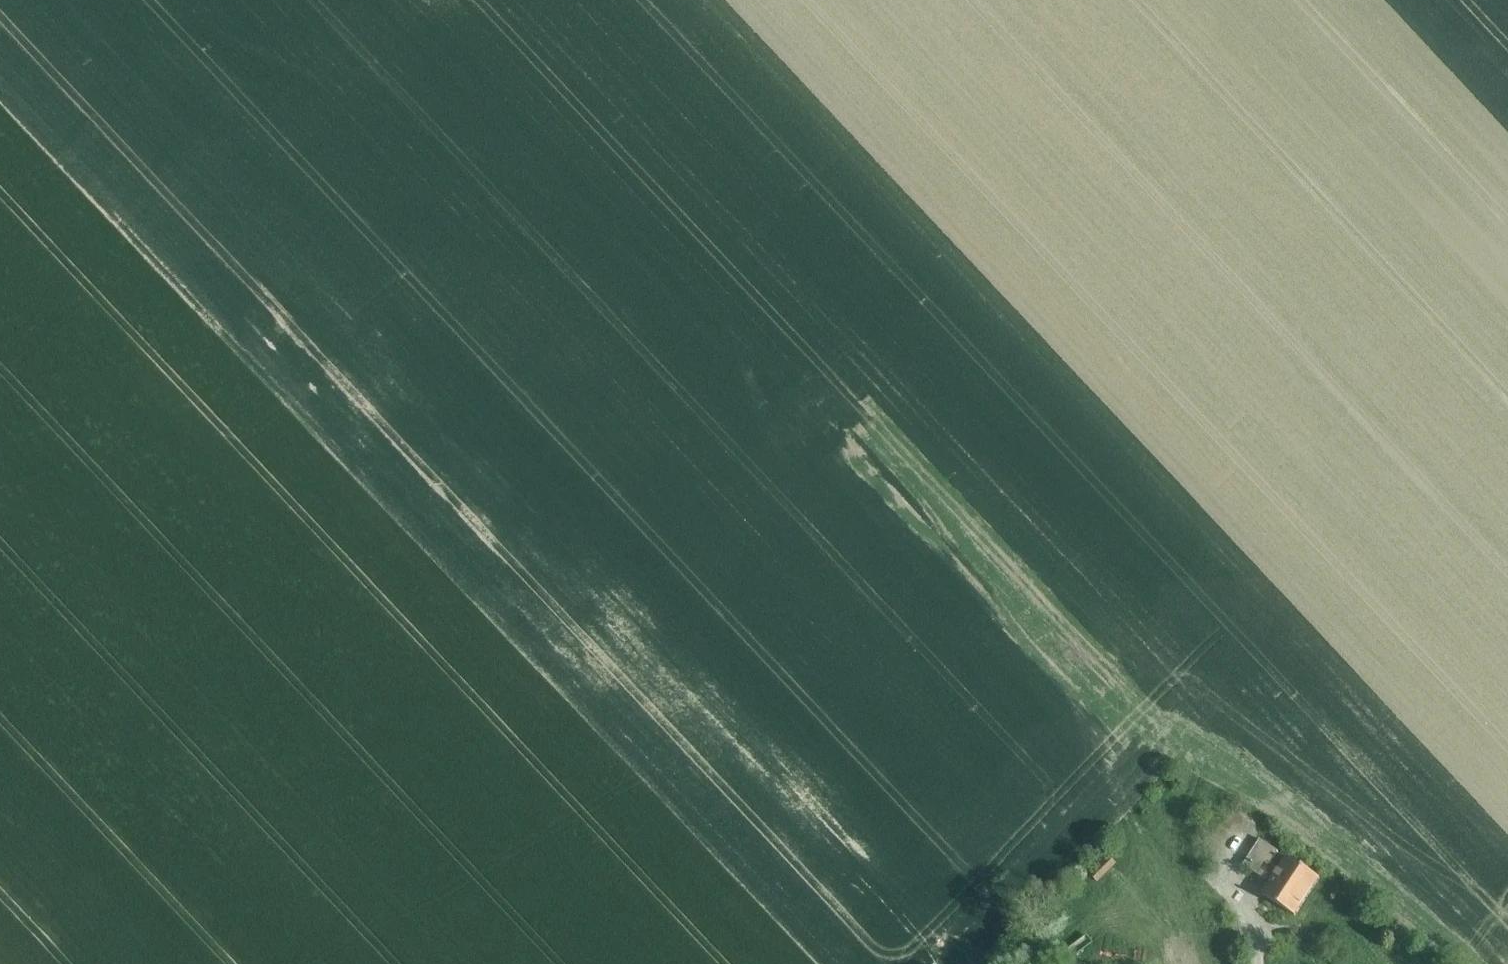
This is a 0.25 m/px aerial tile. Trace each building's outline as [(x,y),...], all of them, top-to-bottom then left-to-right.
[(1270,864),(1278,852),(1260,840),(1243,866),(1270,883),(1262,895),(1294,917),(1319,879),(1286,858),(1278,870),(1270,864)]
